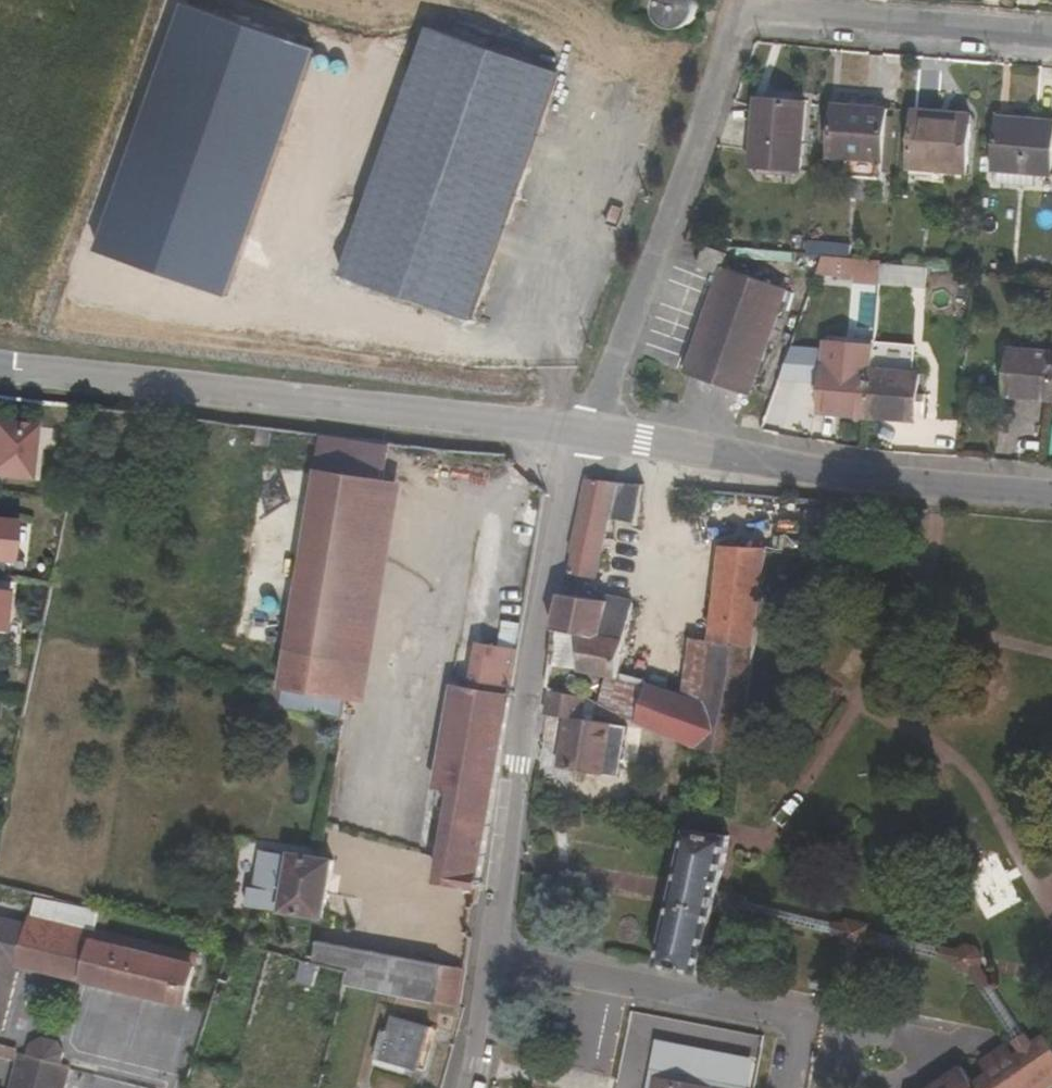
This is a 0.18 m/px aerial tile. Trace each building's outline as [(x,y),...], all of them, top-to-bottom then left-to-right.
[(124,0),(122,0),(39,238),(154,278),(237,39),(124,0)] [(548,80),(433,40),(350,279),(465,319),(548,80)] [(758,99),(752,161),(801,166),(807,103),(758,99)] [(882,164),(888,109),(835,105),(829,160),(882,164)] [(909,168),(965,173),(971,115),(915,110),(909,168)] [(1050,176),(1051,154),(1051,121),(1001,117),(995,171),(1000,172),(998,184),(1039,188),(1040,175),(1050,176)] [(728,251),(705,243),(697,265),(720,273),(725,260),(728,251)] [(816,272),(880,278),(882,259),(822,254),(816,272)] [(686,371),(749,394),(789,284),(725,260),(720,273),(686,371)] [(1006,394),(1051,399),(1051,351),(1011,347),(1006,394)] [(825,366),(821,412),(867,417),(872,370),(825,366)] [(916,421),(920,374),(872,370),(867,417),(916,421)] [(38,427),(0,423),(0,477),(31,481),(38,427)] [(348,695),(370,699),(406,483),(384,479),(391,442),(310,433),(268,682),(348,695)] [(595,580),(612,523),(640,527),(645,485),(587,479),(566,574),(595,580)] [(13,565),(18,525),(0,522),(0,564),(13,565)] [(647,685),(638,720),(699,747),(740,754),(768,551),(723,546),(712,643),(705,700),(691,696),(647,685)] [(6,636),(10,595),(0,594),(0,635),(6,636)] [(612,677),(620,678),(632,609),(562,594),(552,631),(548,663),(612,677)] [(696,642),(691,696),(705,700),(712,643),(696,642)] [(519,651),(479,644),(472,688),(454,795),(440,793),(437,810),(451,812),(440,880),(480,887),(519,651)] [(585,697),(608,707),(612,677),(548,663),(546,686),(550,687),(585,697)] [(620,678),(612,677),(608,707),(638,720),(647,685),(620,678)] [(348,695),(268,682),(264,706),(344,719),(348,695)] [(472,688),(453,685),(434,792),(440,793),(454,795),(472,688)] [(550,687),(546,715),(567,718),(560,768),(603,776),(612,723),(582,718),(585,697),(550,687)] [(701,973),(702,966),(713,911),(717,890),(728,835),(686,827),(657,964),(701,973)] [(283,910),(325,917),(334,860),(292,853),(283,910)] [(742,917),(744,911),(746,902),(747,896),(717,890),(713,911),(742,917)] [(5,1030),(21,964),(187,1005),(198,956),(95,932),(100,909),(37,894),(28,926),(0,920),(0,1029),(5,1030)] [(846,924),(746,902),(744,911),(843,935),(846,924)] [(842,940),(864,946),(866,940),(868,929),(869,924),(847,918),(846,924),(843,935),(842,940)] [(866,940),(955,961),(957,950),(868,929),(866,940)] [(346,983),(380,991),(460,1008),(467,968),(319,940),(314,964),(318,965),(348,975),(346,983)] [(966,945),(957,950),(955,961),(962,970),(971,972),(980,965),(983,956),(978,947),(966,945)] [(318,965),(313,986),(343,993),(346,983),(348,975),(318,965)] [(980,965),(971,972),(1022,1050),(1032,1044),(980,965)] [(720,970),(702,966),(701,973),(718,976),(720,970)] [(415,1072),(427,1030),(391,1018),(379,1061),(403,1068),(415,1072)] [(59,1045),(57,1035),(45,1032),(36,1041),(33,1052),(26,1050),(17,1087),(60,1087),(66,1061),(56,1058),(59,1045)] [(1051,1085),(1051,1043),(1047,1034),(1032,1044),(1022,1050),(1015,1054),(1008,1042),(993,1051),(984,1056),(992,1069),(972,1081),(964,1068),(930,1087),(1048,1087),(1051,1085)] [(3,1038),(1,1045),(20,1050),(22,1043),(3,1038)] [(73,1055),(71,1062),(93,1068),(95,1061),(73,1055)] [(401,1076),(403,1068),(379,1061),(377,1068),(401,1076)] [(655,1075),(653,1087),(725,1087),(655,1075)]
